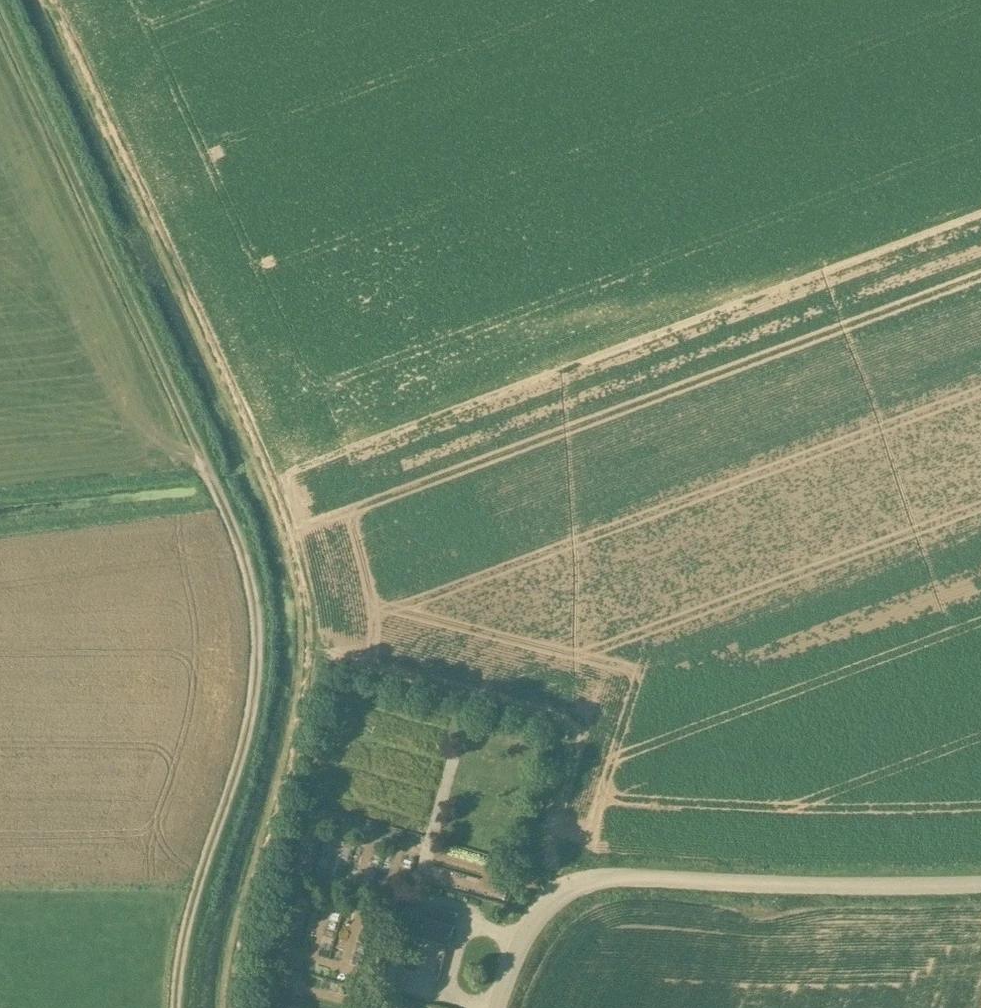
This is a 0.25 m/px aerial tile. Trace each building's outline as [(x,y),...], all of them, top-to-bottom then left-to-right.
[(419,916),(413,937),(448,947),(458,914),(435,908),(431,920),(419,916)]
